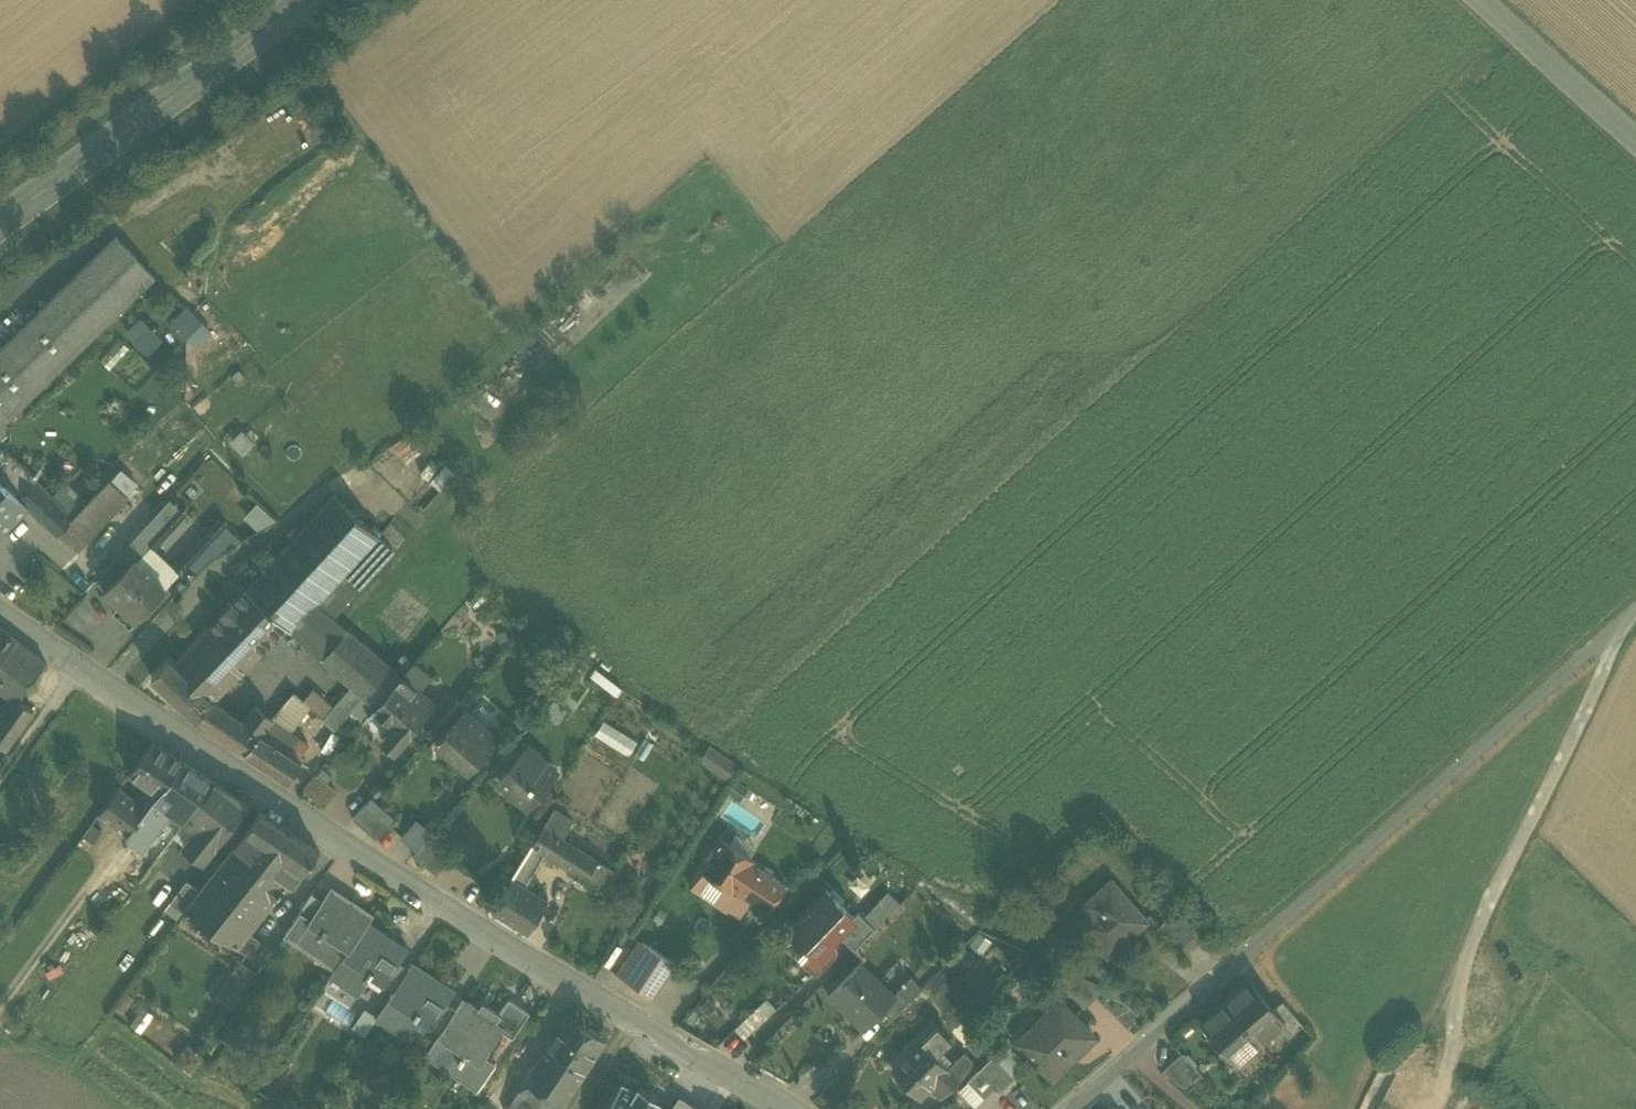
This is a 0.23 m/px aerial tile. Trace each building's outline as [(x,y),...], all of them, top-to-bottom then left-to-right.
[(152,277),(115,237),(0,349),(0,426),(152,277)] [(184,306),(170,324),(196,346),(210,328),(184,306)] [(123,332),(144,353),(160,337),(139,316),(123,332)] [(0,453),(0,482),(27,509),(56,535),(58,534),(75,517),(73,515),(4,449),(0,453)] [(106,478),(73,515),(75,517),(58,534),(74,549),(124,495),(106,478)] [(27,509),(0,482),(0,535),(27,509)] [(243,590),(286,628),(352,686),(375,706),(401,676),(335,618),(395,550),(334,496),(243,590)] [(134,560),(148,545),(179,511),(167,499),(92,580),(102,589),(131,558),(134,560)] [(243,515),(260,529),(271,515),(254,502),(243,515)] [(209,535),(181,565),(193,577),(210,557),(225,549),(209,535)] [(134,560),(164,588),(177,575),(178,572),(148,545),(134,560)] [(102,589),(136,620),(164,589),(164,588),(134,560),(131,558),(102,589)] [(195,643),(235,677),(286,628),(243,590),(195,643)] [(0,629),(0,690),(10,697),(18,702),(19,700),(46,663),(0,629)] [(175,664),(214,698),(235,677),(195,643),(175,664)] [(168,659),(153,677),(197,716),(214,698),(175,664),(168,659)] [(401,676),(418,691),(431,677),(413,663),(401,676)] [(418,691),(401,676),(375,706),(361,723),(380,739),(383,739),(394,748),(403,738),(405,739),(434,705),(418,691)] [(375,706),(352,686),(332,709),(325,718),(337,727),(344,719),(356,728),(361,723),(375,706)] [(259,735),(288,753),(298,738),(291,733),(313,708),(307,704),(295,693),(273,720),(259,735)] [(313,708),(325,718),(332,709),(316,696),(307,704),(313,708)] [(0,710),(0,744),(6,749),(33,711),(19,700),(18,702),(10,697),(0,710)] [(197,716),(245,752),(259,735),(273,720),(255,706),(242,719),(214,698),(197,716)] [(478,705),(468,719),(488,737),(500,724),(478,705)] [(461,713),(434,744),(467,772),(493,742),(488,737),(468,719),(461,713)] [(627,753),(636,738),(602,718),(593,732),(627,753)] [(245,752),(289,780),(300,761),(288,753),(259,735),(245,752)] [(183,762),(152,742),(129,773),(146,785),(159,794),(183,762)] [(527,747),(503,774),(517,787),(512,792),(530,808),(558,774),(527,747)] [(710,748),(701,760),(727,777),(734,765),(710,748)] [(215,783),(183,762),(159,794),(174,804),(191,815),(215,783)] [(336,792),(316,775),(303,789),(323,807),(336,792)] [(247,804),(215,783),(191,815),(186,822),(196,830),(185,845),(204,860),(247,804)] [(129,834),(159,794),(146,785),(142,792),(138,800),(118,787),(98,814),(129,834)] [(174,804),(159,794),(129,834),(138,840),(147,844),(156,831),(174,804)] [(191,815),(174,804),(156,831),(171,841),(175,837),(186,822),(191,815)] [(363,804),(352,818),(377,839),(388,826),(363,804)] [(317,850),(259,812),(247,832),(235,847),(288,883),(291,886),(304,870),(317,850)] [(412,817),(396,836),(411,848),(427,829),(412,817)] [(186,822),(175,837),(185,845),(196,830),(186,822)] [(80,840),(89,846),(100,832),(91,824),(80,840)] [(543,826),(531,847),(542,853),(603,891),(616,871),(543,826)] [(758,864),(719,838),(698,870),(738,896),(738,893),(768,913),(786,886),(757,866),(758,864)] [(425,840),(413,854),(437,875),(449,860),(425,840)] [(250,931),(288,883),(235,847),(184,912),(237,947),(250,931)] [(531,847),(511,880),(521,886),(542,853),(531,847)] [(143,864),(150,869),(158,856),(152,852),(143,864)] [(492,910),(527,932),(546,901),(521,886),(511,880),(492,910)] [(171,902),(182,911),(198,890),(186,881),(171,902)] [(1080,921),(1108,956),(1147,924),(1111,881),(1094,895),(1101,904),(1080,921)] [(350,904),(330,890),(323,901),(308,923),(320,932),(308,950),(335,968),(368,924),(372,917),(351,902),(350,904)] [(852,920),(822,892),(784,933),(799,947),(789,957),(793,960),(796,957),(814,975),(832,956),(834,952),(835,948),(835,943),(833,939),(837,934),(845,942),(865,920),(857,913),(852,920)] [(297,916),(308,923),(323,901),(312,894),(297,916)] [(865,920),(845,942),(854,950),(882,920),(873,912),(865,920)] [(1156,930),(1174,950),(1194,934),(1176,913),(1156,930)] [(285,934),(308,950),(320,932),(308,923),(297,916),(285,934)] [(385,935),(368,924),(335,968),(331,976),(359,994),(371,976),(383,984),(396,963),(404,951),(384,938),(385,935)] [(250,931),(237,947),(248,956),(261,939),(250,931)] [(674,964),(642,942),(619,976),(651,998),(674,964)] [(218,995),(232,1005),(255,972),(240,962),(218,995)] [(396,963),(383,984),(394,992),(408,970),(396,963)] [(413,964),(408,970),(394,992),(378,1017),(405,1036),(417,1017),(431,1026),(445,1004),(452,993),(432,979),(433,978),(413,964)] [(859,964),(831,993),(866,1027),(882,1011),(894,998),(893,997),(859,964)] [(1069,971),(1057,980),(1082,1008),(1105,988),(1069,971)] [(894,998),(882,1011),(891,1020),(922,988),(910,978),(907,982),(904,979),(899,985),(902,987),(893,997),(894,998)] [(1247,982),(1224,1003),(1258,1042),(1282,1022),(1271,1010),(1247,982)] [(745,1032),(773,1005),(764,996),(736,1022),(745,1032)] [(463,1000),(456,1011),(441,1033),(426,1054),(455,1073),(467,1054),(480,1063),(481,1061),(501,1030),(492,1024),(498,1014),(486,1007),(482,1012),(463,1000)] [(492,1024),(501,1030),(512,1037),(529,1013),(508,1000),(498,1014),(492,1024)] [(1281,1001),(1271,1010),(1282,1022),(1292,1032),(1302,1024),(1281,1001)] [(1020,1046),(1049,1080),(1094,1041),(1060,1003),(1037,1024),(1041,1029),(1020,1046)] [(1224,1003),(1201,1023),(1236,1062),(1258,1042),(1224,1003)] [(456,1011),(445,1004),(431,1026),(441,1033),(456,1011)] [(606,1040),(567,1014),(523,1082),(563,1107),(606,1040)] [(936,1027),(922,1041),(936,1056),(951,1043),(936,1027)] [(922,1041),(891,1071),(919,1099),(931,1087),(949,1070),(936,1056),(922,1041)] [(1162,1069),(1183,1086),(1199,1072),(1182,1052),(1162,1069)] [(492,1068),(481,1061),(480,1063),(467,1054),(455,1073),(478,1089),(492,1068)] [(1014,1077),(993,1055),(966,1080),(983,1097),(995,1086),(1000,1091),(1014,1077)] [(954,1064),(949,1070),(931,1087),(941,1096),(964,1074),(954,1064)] [(523,1082),(506,1108),(561,1108),(563,1107),(523,1082)] [(622,1083),(604,1108),(662,1108),(657,1105),(648,1100),(651,1094),(637,1087),(634,1091),(622,1083)] [(660,1100),(651,1094),(648,1100),(657,1105),(660,1100)] [(670,1108),(698,1108),(678,1096),(670,1108)]
